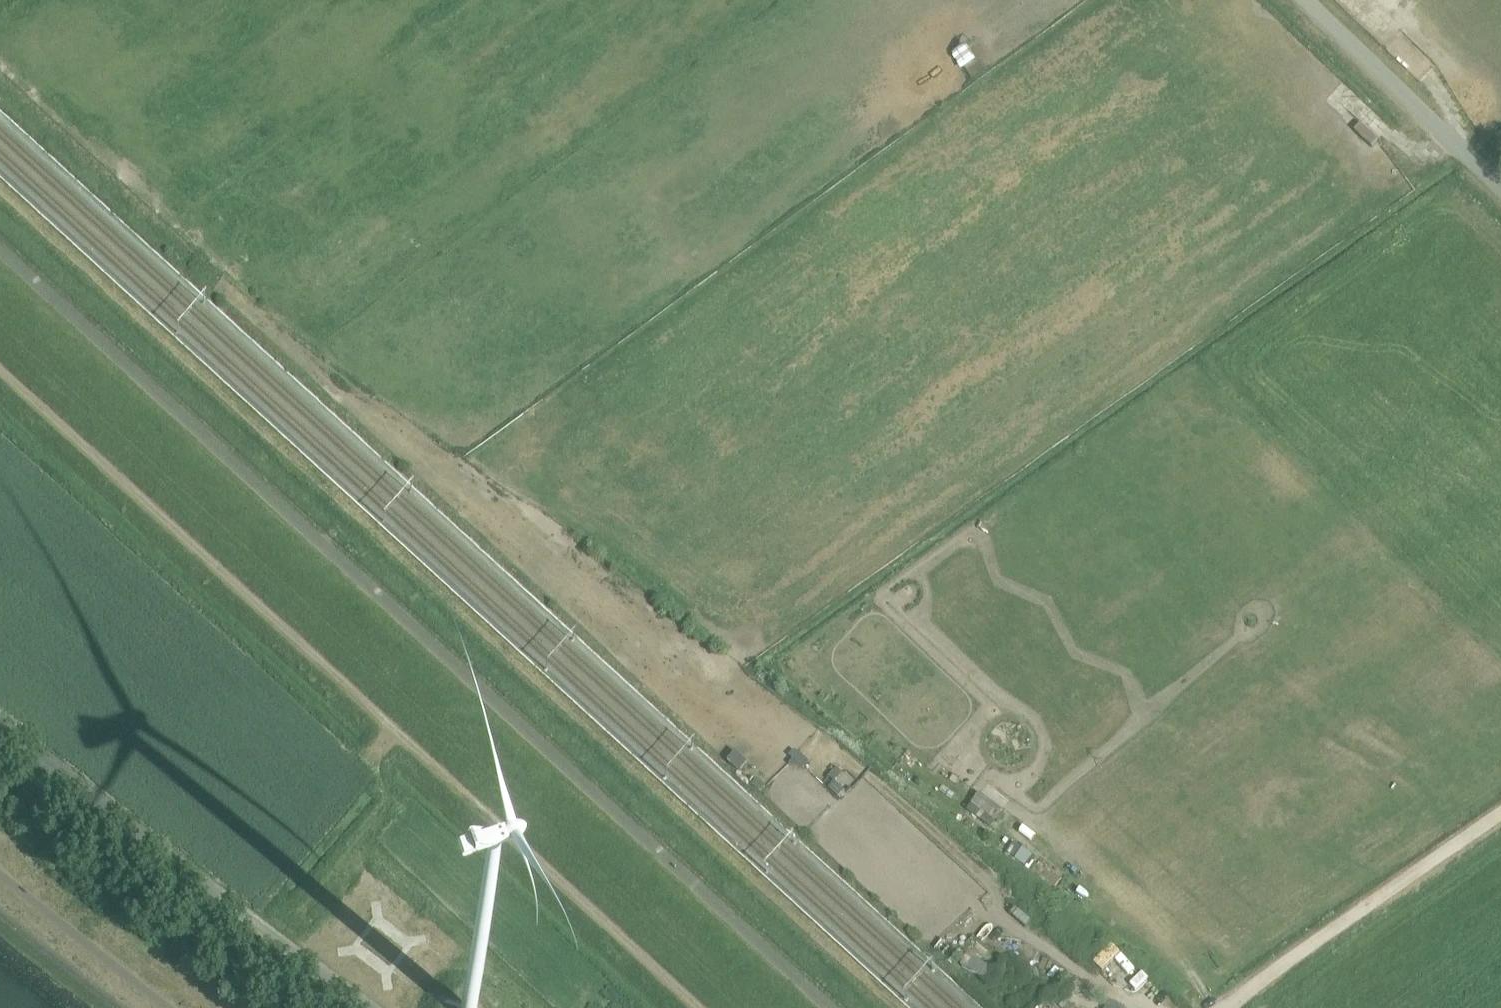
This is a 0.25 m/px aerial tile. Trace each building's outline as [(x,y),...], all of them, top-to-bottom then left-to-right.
[(971,79),(993,64),(975,37),(953,52),(971,79)] [(980,793),(972,804),(994,821),(1002,811),(980,793)] [(972,804),(967,810),(989,828),(994,821),(972,804)] [(1110,943),(1097,964),(1107,971),(1121,950),(1110,943)]
